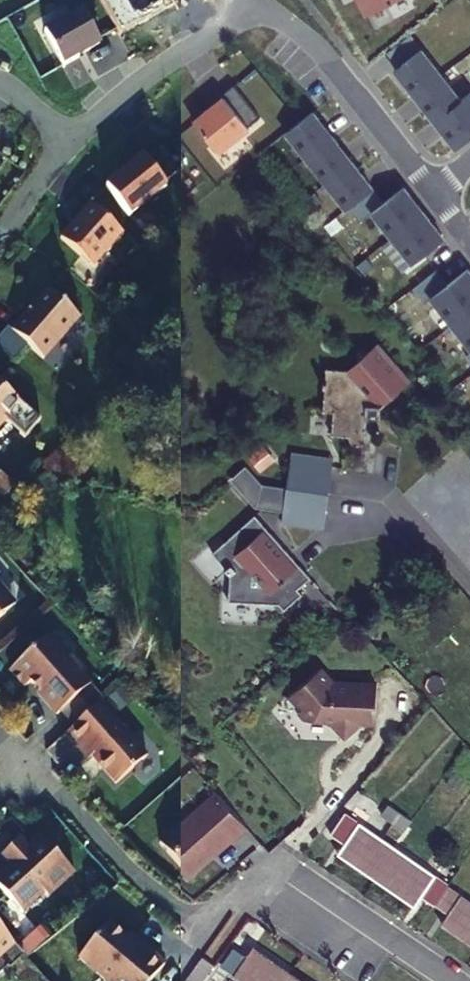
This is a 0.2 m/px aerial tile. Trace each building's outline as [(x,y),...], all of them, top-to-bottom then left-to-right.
[(116,30),(170,0),(99,0),(116,30)] [(116,30),(119,35),(175,3),(174,0),(170,0),(116,30)] [(366,13),(390,0),(359,0),(366,13)] [(98,42),(81,10),(42,32),(61,65),(77,56),(76,55),(98,42)] [(419,43),(392,64),(413,90),(439,69),(419,43)] [(439,69),(413,90),(433,116),(459,95),(439,69)] [(211,103),(193,118),(218,149),(249,125),(248,124),(259,115),(233,82),(221,92),(222,94),(211,103)] [(433,116),(455,143),(469,131),(469,87),(459,95),(433,116)] [(310,107),(284,128),(304,154),(331,133),(310,107)] [(304,154),(324,179),(351,158),(331,133),(304,154)] [(142,156),(105,185),(129,215),(165,185),(142,156)] [(344,205),(348,202),(371,184),(351,158),(324,179),(344,205)] [(359,216),(370,207),(390,233),(422,208),(402,182),(382,198),(371,184),(348,202),(359,216)] [(123,232),(90,202),(60,236),(93,265),(123,232)] [(390,233),(410,259),(442,234),(422,208),(390,233)] [(450,320),(469,304),(469,269),(466,264),(429,293),(450,320)] [(23,316),(10,331),(41,359),(78,318),(46,290),(31,307),(34,309),(26,318),(23,316)] [(450,320),(469,346),(469,304),(450,320)] [(357,435),(359,434),(360,433),(362,431),(364,429),(367,414),(375,414),(378,397),(387,390),(397,391),(399,380),(407,373),(374,336),(365,343),(354,341),(352,352),(338,362),(322,361),(318,402),(331,405),(329,426),(347,428),(349,431),(353,434),(355,435),(357,435)] [(2,421),(22,439),(38,421),(0,387),(0,424),(2,421)] [(289,455),(327,460),(328,450),(290,445),(289,455)] [(289,455),(286,479),(324,484),(327,460),(289,455)] [(307,577),(253,513),(208,552),(225,572),(222,600),(277,605),(280,610),(299,594),(295,589),(307,577)] [(10,606),(0,595),(0,615),(10,606)] [(95,703),(81,688),(85,685),(76,674),(76,668),(68,659),(61,659),(42,637),(4,671),(19,688),(25,682),(33,691),(31,693),(51,715),(54,713),(72,696),(86,712),(94,704),(95,703)] [(319,662),(284,691),(302,712),(328,714),(342,731),(358,716),(372,718),(375,680),(331,676),(319,662)] [(54,713),(67,728),(86,712),(72,696),(54,713)] [(67,728),(60,734),(72,748),(76,744),(86,756),(111,783),(141,756),(94,704),(86,712),(67,728)] [(76,744),(72,748),(83,759),(86,756),(76,744)] [(225,838),(242,824),(228,808),(212,790),(154,841),(183,873),(224,836),(225,838)] [(392,825),(404,833),(411,822),(399,814),(392,825)] [(373,876),(392,849),(343,815),(330,834),(343,843),(337,851),(373,876)] [(420,828),(411,822),(404,833),(413,839),(420,828)] [(17,914),(43,890),(47,895),(69,874),(36,837),(23,849),(15,840),(2,851),(7,856),(1,862),(5,866),(0,870),(0,895),(17,914)] [(392,849),(373,876),(413,903),(419,894),(432,904),(446,886),(392,849)] [(432,904),(446,913),(440,922),(469,942),(469,903),(446,886),(432,904)] [(73,957),(100,980),(146,980),(159,966),(144,952),(140,956),(103,923),(73,957)] [(3,966),(4,968),(18,955),(0,935),(0,969),(3,966)] [(288,974),(249,948),(243,957),(231,948),(210,980),(228,980),(232,974),(243,980),(283,980),(288,974)] [(203,956),(184,980),(201,980),(214,963),(203,956)]
